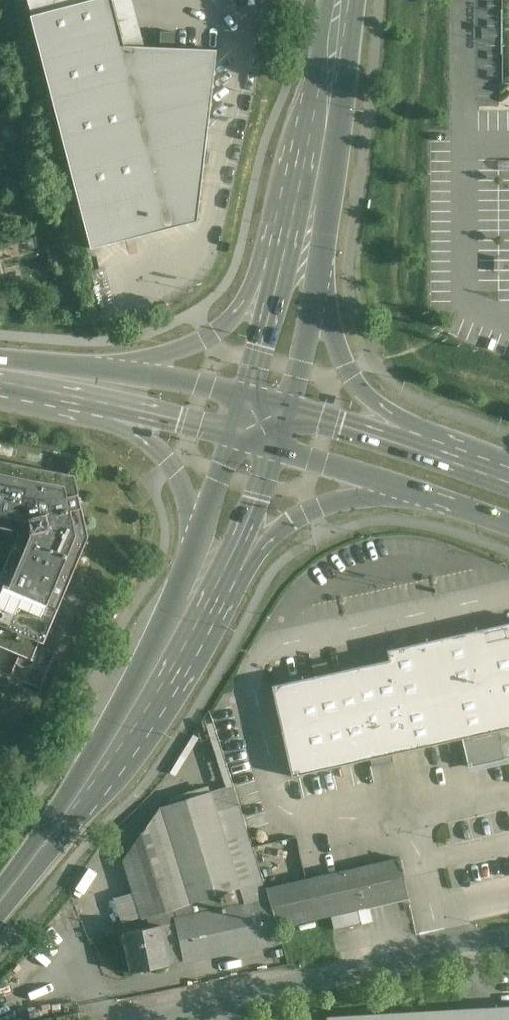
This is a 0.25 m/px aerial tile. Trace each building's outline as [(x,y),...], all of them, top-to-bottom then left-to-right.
[(123,46),(111,0),(91,0),(29,16),(90,249),(196,221),(215,50),(176,49),(176,33),(160,32),(159,48),(123,46)] [(0,461),(0,647),(30,659),(30,660),(32,660),(32,659),(32,658),(83,536),(84,535),(83,534),(84,533),(83,532),(77,506),(78,505),(77,504),(80,498),(74,494),(75,493),(74,492),(71,477),(71,476),(69,474),(68,475),(0,461)] [(266,688),(285,779),(457,742),(464,775),(508,766),(508,623),(382,651),(384,662),(266,688)] [(231,785),(159,808),(122,860),(140,917),(146,916),(174,910),(174,908),(191,903),(195,917),(245,907),(252,906),(251,902),(266,898),(231,785)] [(400,858),(305,879),(314,919),(357,909),(368,907),(408,898),(400,858)] [(305,879),(265,888),(268,898),(277,928),(314,919),(305,879)] [(245,907),(195,917),(191,903),(174,908),(174,910),(176,921),(175,922),(176,923),(183,959),(255,944),(256,948),(282,942),(277,928),(268,898),(266,898),(251,902),(252,906),(245,907)] [(358,911),(331,917),(334,930),(372,922),(368,907),(357,909),(358,911)] [(174,910),(146,916),(149,927),(160,925),(176,923),(175,922),(176,921),(174,910)] [(149,927),(121,933),(130,972),(168,964),(160,925),(149,927)] [(326,1017),(326,1019),(508,1019),(508,1007),(326,1017)]
